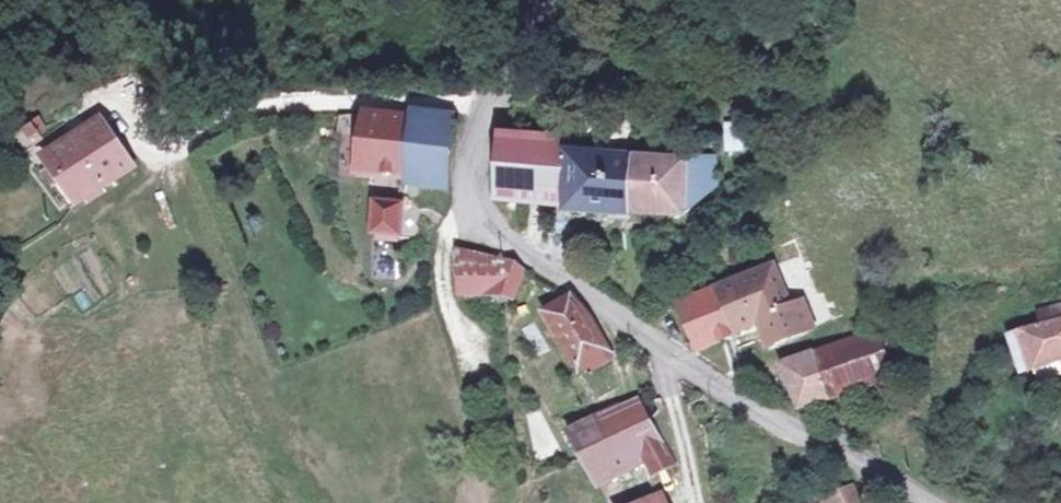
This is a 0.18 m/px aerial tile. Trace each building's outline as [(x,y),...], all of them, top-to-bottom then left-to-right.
[(424,172),(427,119),(380,116),(380,174),(425,176),(424,172)] [(427,119),(424,172),(461,174),(462,153),(464,118),(428,116),(427,119)] [(724,123),(724,153),(742,153),(742,123),(724,123)] [(120,144),(109,126),(80,144),(92,162),(120,144)] [(579,210),(614,212),(617,150),(566,147),(566,132),(512,128),(512,200),(578,205),(579,210)] [(648,151),(643,213),(693,216),(693,210),(728,176),(729,154),(712,154),(712,140),(693,139),(692,153),(648,151)] [(94,166),(92,162),(80,144),(52,162),(59,173),(67,184),(94,166)] [(94,166),(110,191),(138,173),(120,144),(92,162),(94,166)] [(617,150),(614,212),(643,213),(648,151),(617,150)] [(110,191),(94,166),(67,184),(68,186),(83,210),(110,191)] [(461,174),(424,172),(425,176),(424,187),(460,188),(461,174)] [(49,180),(58,193),(68,186),(67,184),(59,173),(49,180)] [(421,210),(392,206),(392,237),(420,239),(421,210)] [(484,293),(484,290),(489,262),(453,251),(452,295),(484,293)] [(489,262),(484,290),(509,301),(521,278),(507,270),(489,262)] [(804,304),(786,267),(689,310),(715,346),(775,319),(788,344),(829,325),(816,298),(804,304)] [(1052,305),(1054,313),(1024,327),(1027,337),(1037,373),(1060,363),(1060,301),(1052,305)] [(589,318),(565,302),(536,323),(576,379),(591,369),(594,374),(614,361),(589,318)] [(895,317),(837,343),(859,397),(919,369),(895,317)] [(832,410),(859,397),(837,343),(803,358),(826,406),(828,411),(832,410)] [(616,407),(631,435),(651,425),(636,397),(616,407)] [(580,461),(631,435),(616,407),(566,435),(580,461)] [(665,450),(651,425),(631,435),(644,460),(665,450)] [(644,460),(631,435),(580,461),(594,488),(644,460)] [(674,466),(665,450),(644,460),(653,478),(674,466)] [(864,475),(836,460),(829,473),(856,488),(864,475)]
